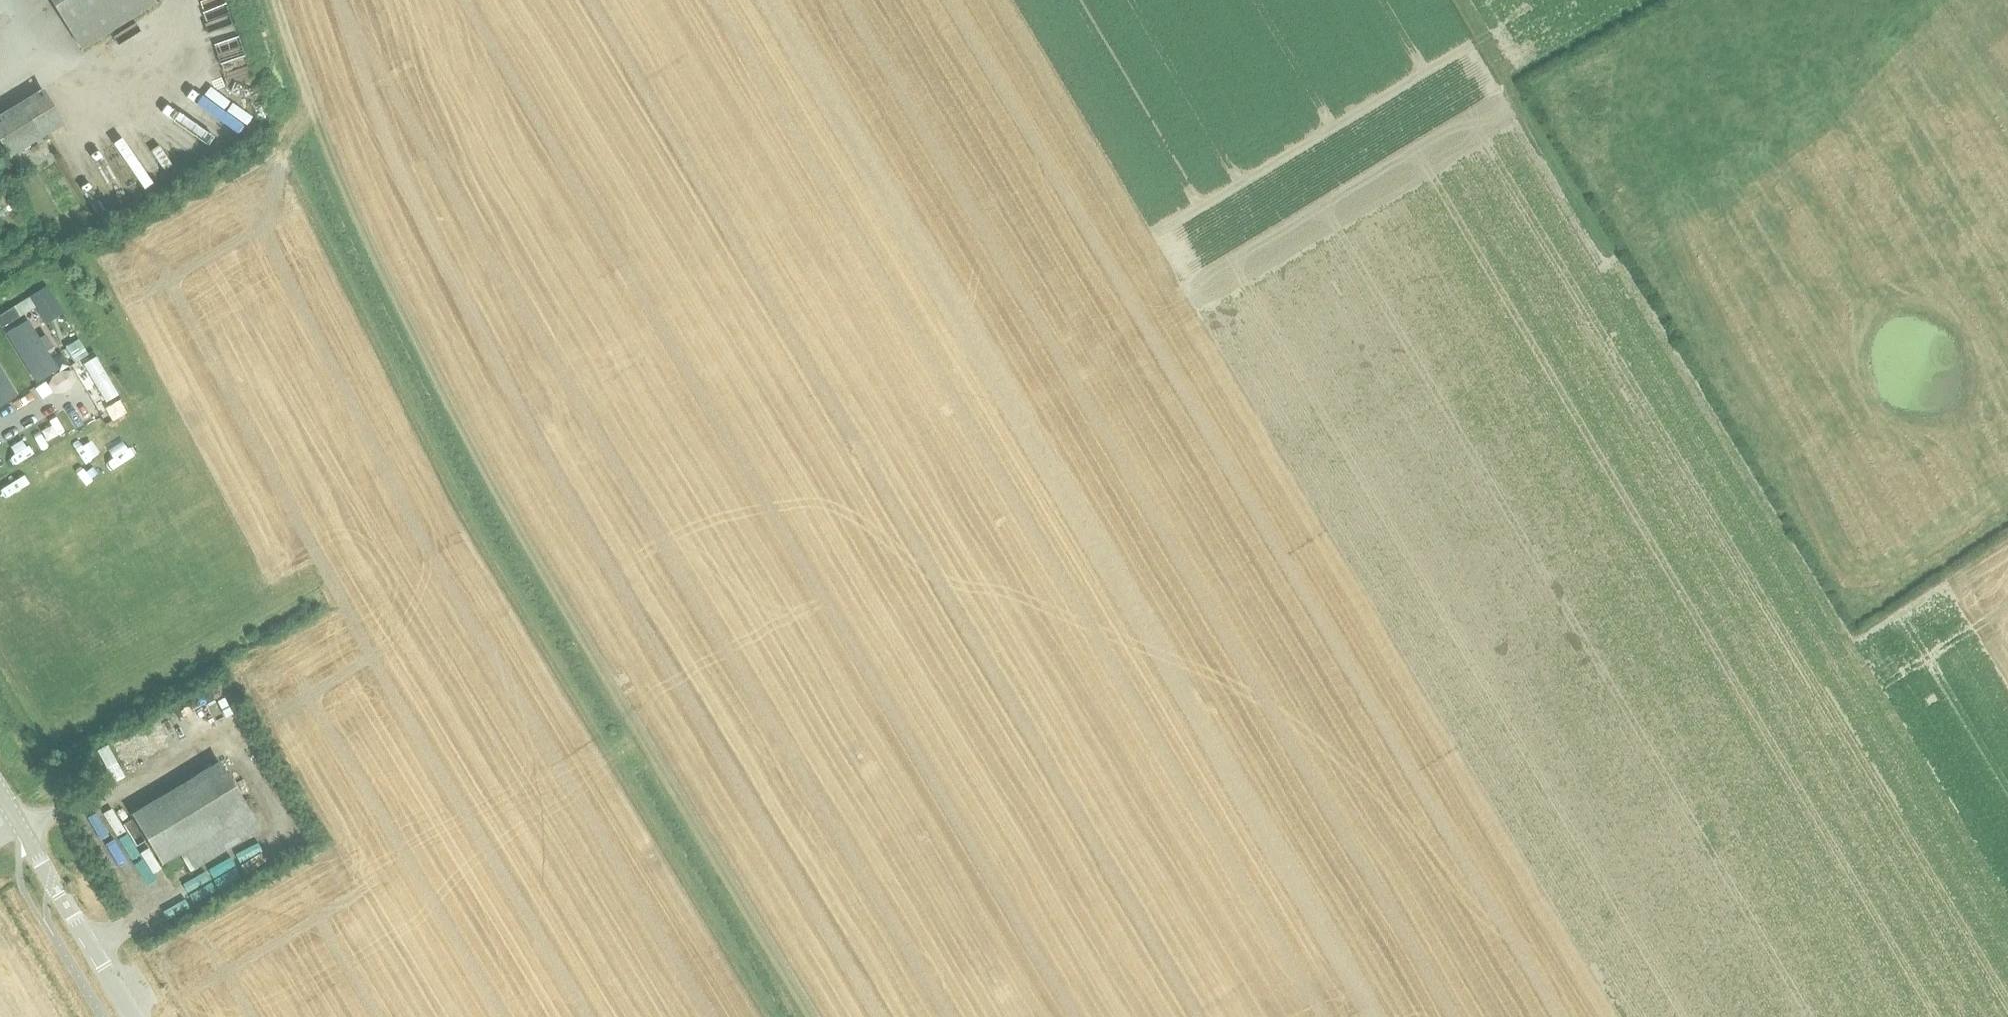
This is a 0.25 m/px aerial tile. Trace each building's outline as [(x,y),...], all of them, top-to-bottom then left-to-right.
[(156,2),(155,0),(51,0),(81,48),(156,2)] [(45,283),(25,296),(31,306),(51,293),(45,283)] [(0,311),(0,325),(16,315),(10,305),(0,311)] [(58,367),(29,319),(7,333),(36,380),(58,367)] [(0,367),(0,402),(16,392),(0,367)] [(113,387),(104,393),(112,407),(121,401),(113,387)] [(190,870),(259,828),(219,762),(132,815),(162,864),(180,853),(190,870)]
